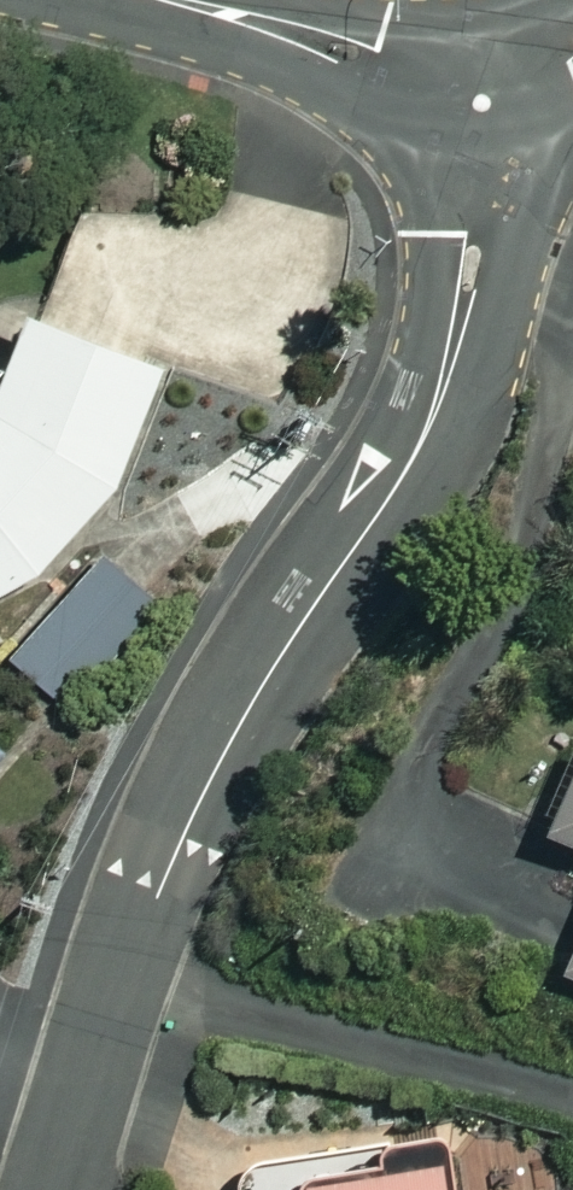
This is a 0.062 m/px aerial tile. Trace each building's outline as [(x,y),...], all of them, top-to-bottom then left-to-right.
[(57,575),(121,501),(169,390),(46,335),(23,385),(5,375),(0,383),(0,607),(57,575)] [(163,612),(112,565),(19,666),(70,713),(163,612)] [(566,719),(525,823),(572,842),(572,722),(566,719)] [(545,963),(572,974),(572,893),(545,963)] [(428,1156),(287,1162),(288,1189),(430,1189),(428,1156)]
